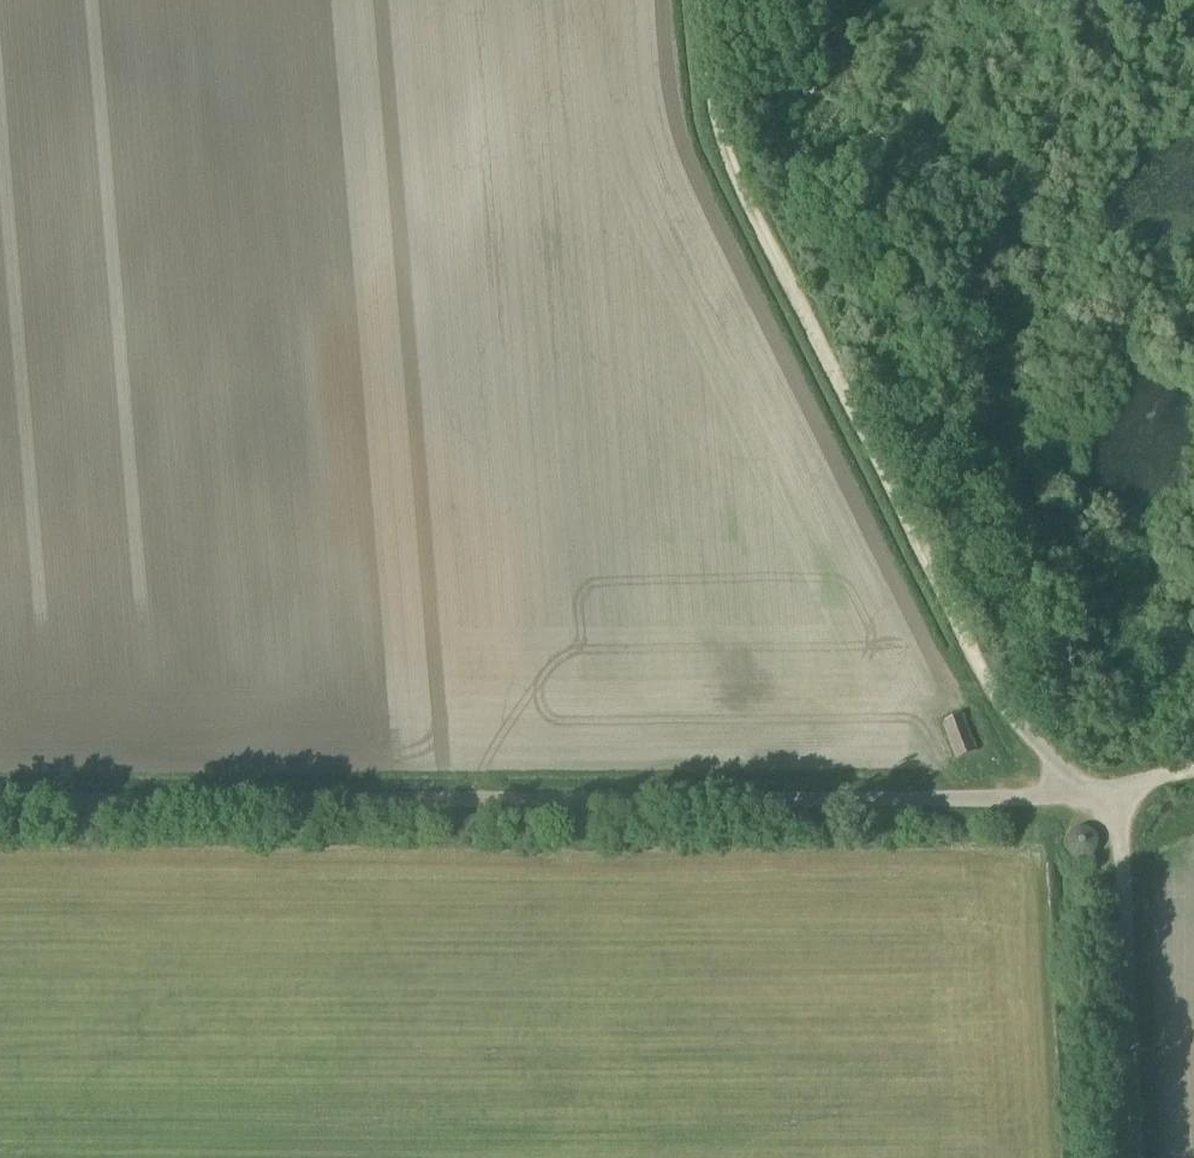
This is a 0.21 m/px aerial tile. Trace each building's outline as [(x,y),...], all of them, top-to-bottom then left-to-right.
[(958,718),(938,727),(954,763),(974,753),(958,718)] [(1077,833),(1070,844),(1075,855),(1083,861),(1094,858),(1100,850),(1099,837),(1089,831),(1077,833)]
